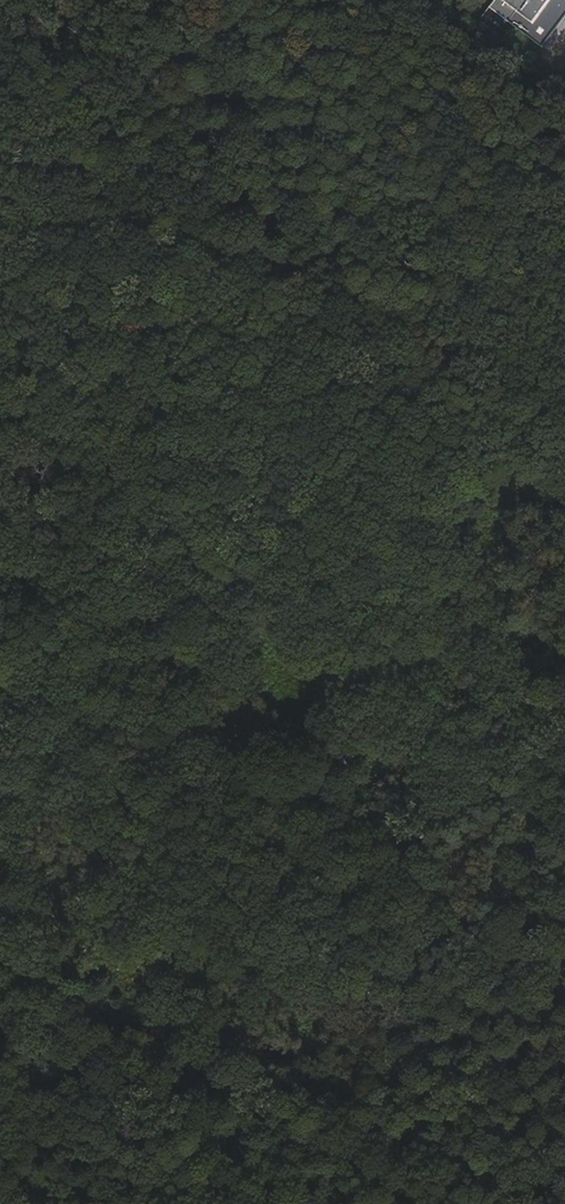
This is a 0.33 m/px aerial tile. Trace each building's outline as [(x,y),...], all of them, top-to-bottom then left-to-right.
[(492,7),(512,22),(542,46),(564,16),(564,0),(497,0),(492,7)]
